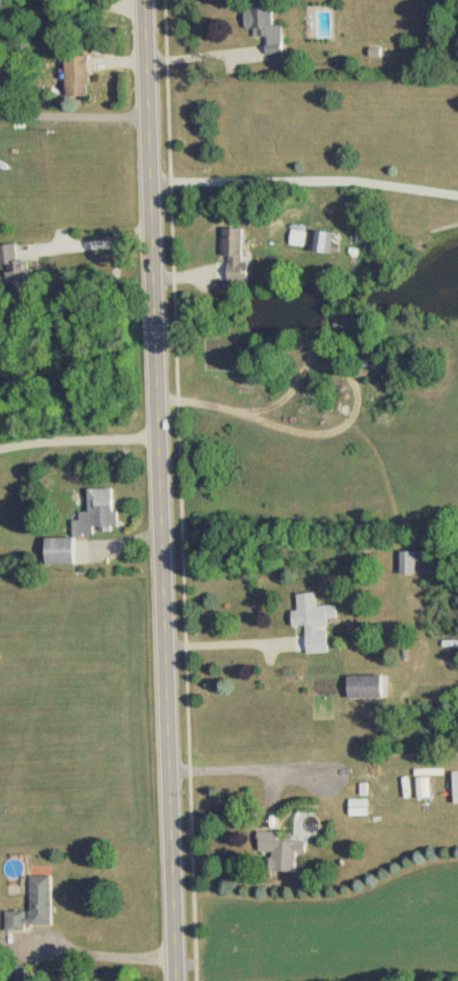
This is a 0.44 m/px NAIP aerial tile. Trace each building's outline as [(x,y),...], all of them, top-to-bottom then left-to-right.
[(288,54),(288,25),(279,25),(279,0),(257,0),(257,10),(250,10),(250,29),(259,29),(259,38),(271,37),(272,55),(288,54)] [(247,230),(230,229),(229,282),(254,282),(254,263),(247,263),(247,230)] [(337,232),(317,232),(317,253),(337,253),(337,232)] [(354,317),(339,316),(338,326),(353,327),(354,317)] [(100,535),(100,529),(121,528),(120,489),(93,490),(93,512),(84,513),(84,523),(77,523),(77,536),(100,535)] [(406,575),(430,575),(430,553),(406,553),(406,575)] [(312,655),(333,654),(332,629),(333,629),(332,621),(342,620),(341,607),(322,608),(321,595),(302,596),(302,613),(296,613),(297,628),(311,627),(312,655)] [(389,677),(352,677),(352,699),(389,699),(389,677)] [(421,798),(430,798),(430,781),(421,781),(421,798)] [(302,873),(302,854),(312,854),(312,843),(285,842),(285,833),(264,833),(264,853),(277,853),(277,873),(302,873)]
